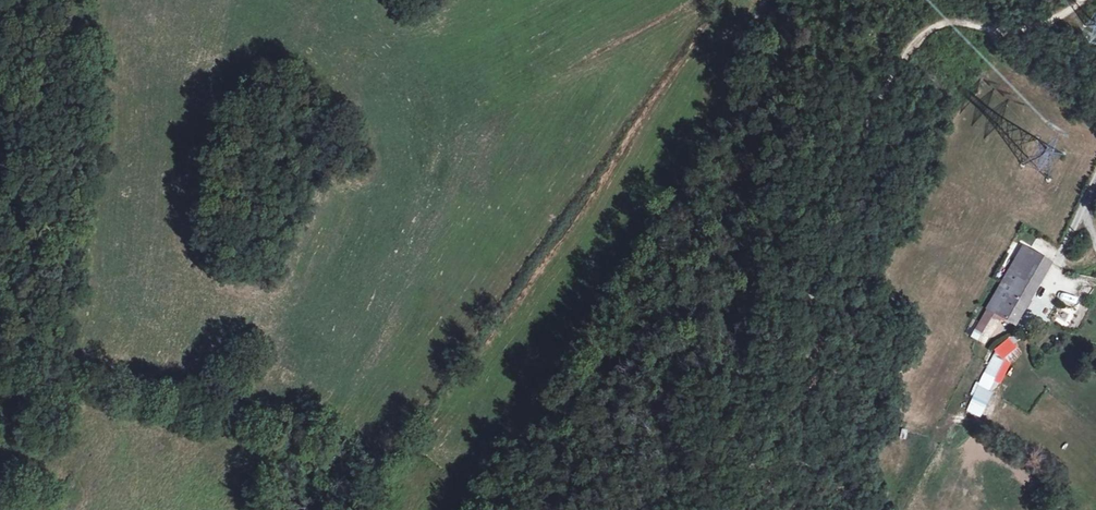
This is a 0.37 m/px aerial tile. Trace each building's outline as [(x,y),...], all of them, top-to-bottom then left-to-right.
[(1014,247),(1010,255),(1023,262),(1027,254),(1014,247)] [(1010,255),(979,310),(994,317),(1008,325),(1042,263),(1027,254),(1023,262),(1010,255)] [(1058,306),(1052,323),(1068,328),(1074,311),(1058,306)] [(968,330),(982,338),(994,317),(979,310),(968,330)] [(990,348),(971,384),(980,389),(995,360),(1002,363),(1013,353),(1005,343),(1008,340),(1005,335),(990,348)]
